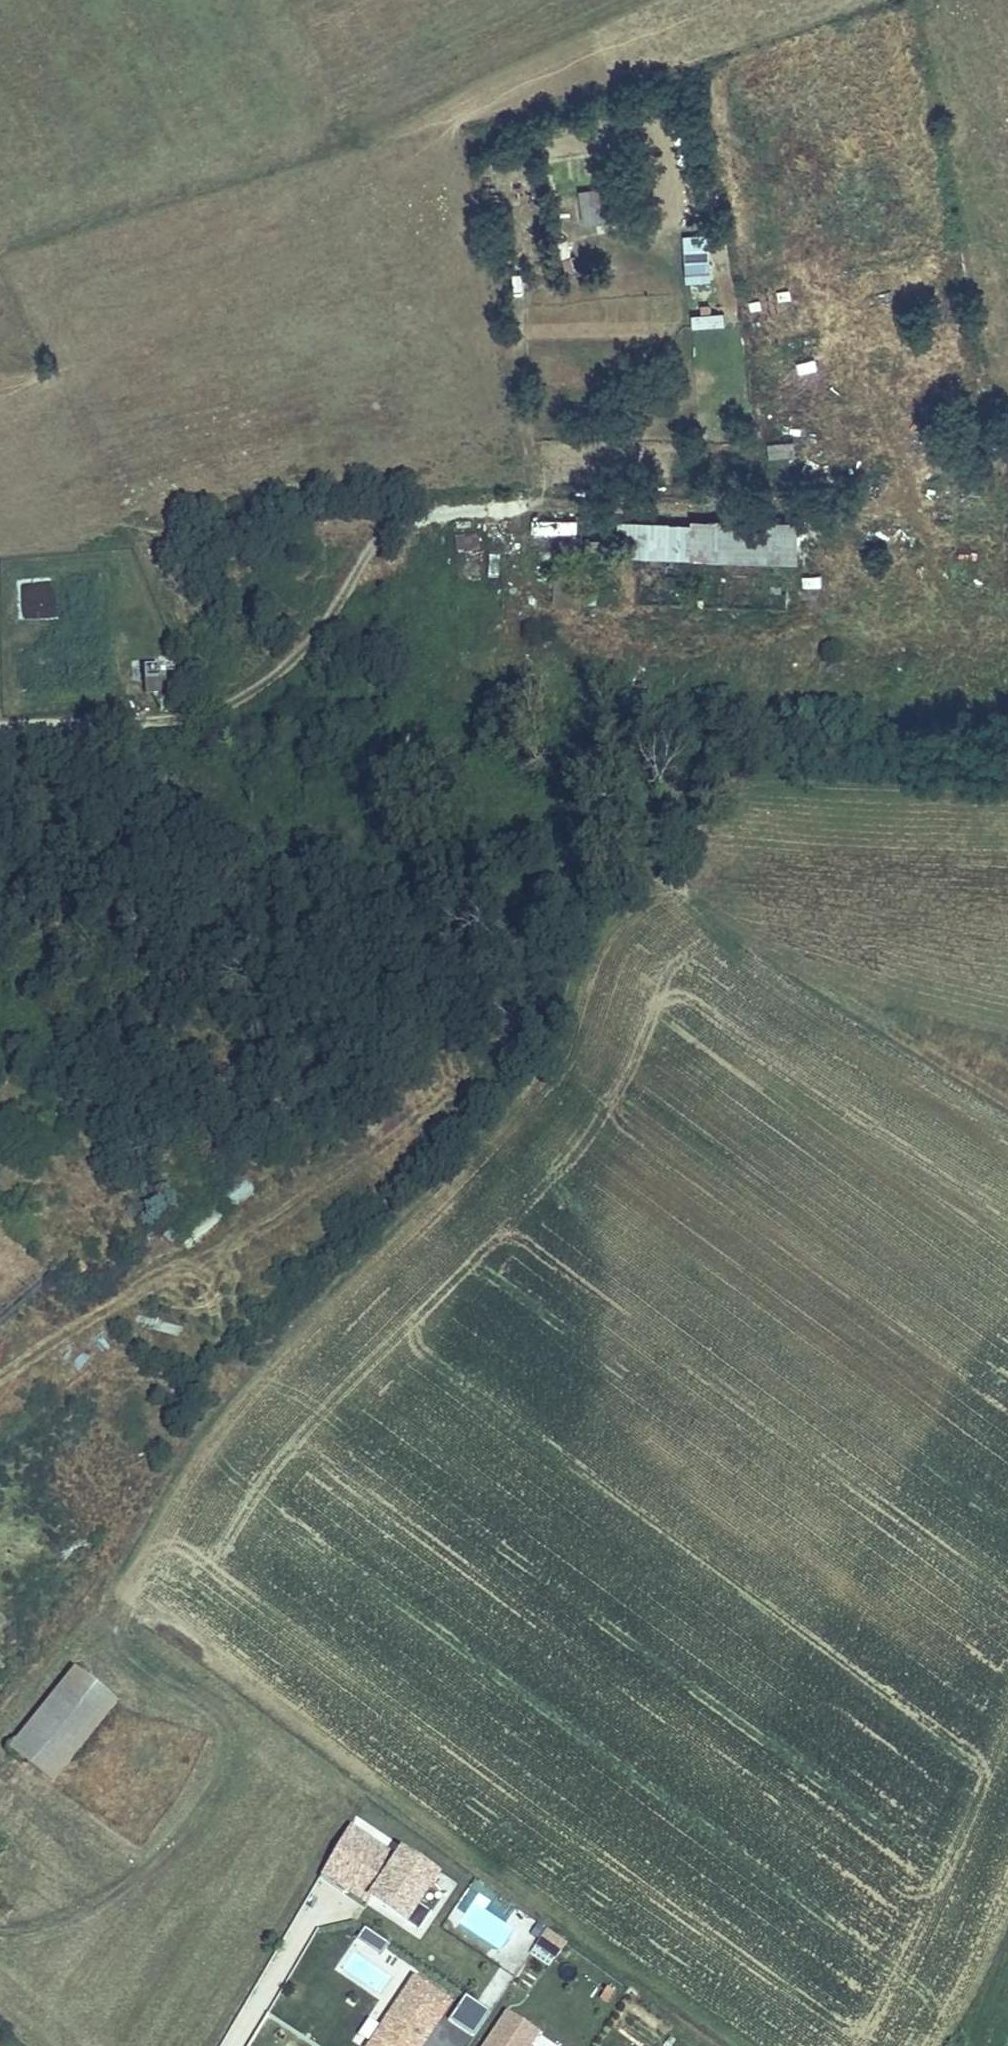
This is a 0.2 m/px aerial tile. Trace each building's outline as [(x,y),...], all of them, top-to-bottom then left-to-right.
[(616,186),(574,192),(579,226),(619,219),(616,186)] [(683,245),(684,279),(710,278),(709,244),(683,245)] [(768,453),(794,453),(794,439),(768,439),(768,453)] [(633,554),(798,556),(798,516),(633,514),(633,554)] [(476,551),(477,535),(453,535),(452,550),(476,551)] [(10,1747),(19,1754),(54,1782),(118,1701),(74,1666),(10,1747)] [(440,1869),(398,1843),(392,1852),(347,1824),(317,1872),(404,1926),(440,1869)] [(557,1958),(565,1937),(541,1928),(534,1950),(557,1958)] [(452,1998),(410,1972),(363,2045),(422,2045),(452,1998)] [(539,2032),(508,2012),(485,2045),(530,2045),(539,2032)]
